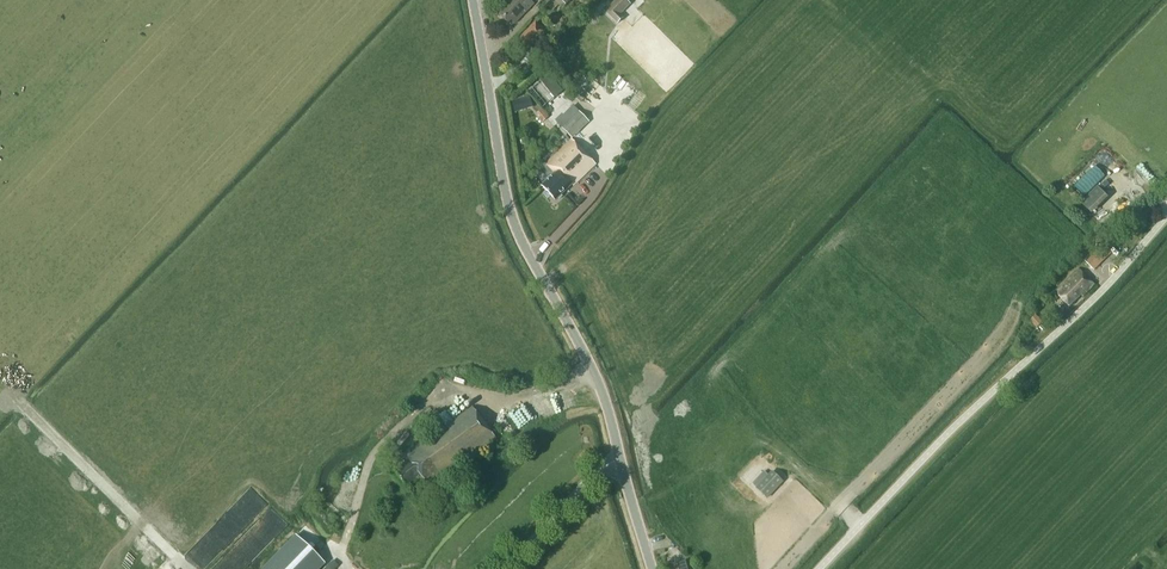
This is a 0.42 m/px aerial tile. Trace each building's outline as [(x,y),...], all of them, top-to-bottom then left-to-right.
[(515,23),(534,3),(531,0),(508,0),(500,8),(503,12),(499,15),(508,24),(512,20),(515,23)] [(626,0),(617,0),(606,11),(618,23),(624,18),(620,15),(630,4),(626,0)] [(546,32),(536,23),(527,32),(527,33),(518,43),(526,51),(535,42),(536,43),(546,32)] [(573,84),(566,78),(562,83),(571,91),(574,89),(571,86),(573,84)] [(541,81),(529,91),(543,108),(555,98),(541,81)] [(516,112),(533,107),(529,97),(513,102),(516,112)] [(590,122),(579,112),(563,129),(573,139),(590,122)] [(595,167),(573,144),(571,143),(546,167),(555,176),(542,189),(556,202),(572,186),(573,188),(595,167)] [(1086,195),(1097,184),(1087,175),(1076,185),(1086,195)] [(1088,211),(1106,194),(1098,186),(1080,203),(1088,211)] [(1092,215),(1109,199),(1106,195),(1089,212),(1092,215)] [(1092,252),(1084,259),(1091,266),(1099,259),(1092,252)] [(1094,285),(1079,270),(1056,293),(1069,307),(1081,295),(1083,297),(1094,285)] [(411,453),(413,455),(394,470),(408,489),(422,478),(429,487),(496,438),(473,407),(411,453)] [(588,456),(584,452),(578,458),(582,462),(588,456)] [(755,488),(767,499),(783,482),(771,471),(755,488)] [(264,568),(320,568),(325,564),(296,536),(264,568)]
